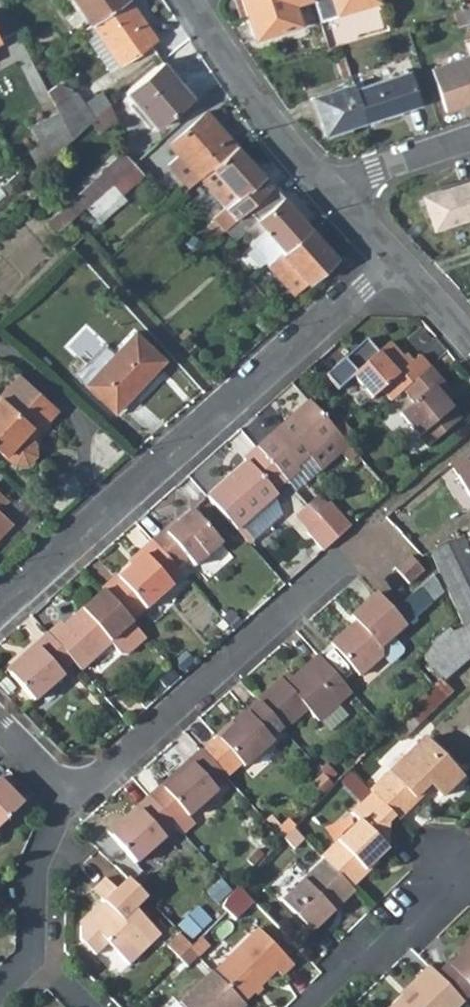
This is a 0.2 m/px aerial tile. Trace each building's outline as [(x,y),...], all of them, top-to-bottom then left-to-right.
[(77,5),(90,25),(127,0),(73,0),(77,5)] [(129,0),(127,0),(90,25),(118,66),(156,40),(129,0)] [(253,38),(300,23),(294,4),(306,0),(241,0),(253,38)] [(319,20),(380,1),(379,0),(312,0),(319,20)] [(461,9),(469,6),(469,0),(458,0),(461,9)] [(80,32),(108,73),(118,66),(90,25),(83,30),(80,32)] [(445,110),(469,102),(469,55),(466,57),(431,68),(445,110)] [(125,93),(156,129),(192,98),(162,62),(125,93)] [(418,103),(407,71),(355,88),(365,121),(418,103)] [(312,97),(324,134),(365,121),(355,88),(353,83),(312,97)] [(76,91),(58,86),(47,91),(58,112),(72,139),(91,122),(92,122),(82,103),(76,91)] [(92,122),(111,105),(101,94),(82,103),(92,122)] [(58,112),(32,126),(49,159),(72,139),(58,112)] [(205,112),(168,145),(180,157),(168,167),(187,190),(199,180),(211,169),(236,147),(205,112)] [(224,210),(213,220),(223,230),(239,217),(246,210),(272,188),(236,147),(211,169),(238,199),(224,210)] [(100,172),(102,174),(60,210),(69,221),(83,207),(84,207),(133,163),(124,152),(100,172)] [(133,163),(84,207),(83,207),(97,223),(124,200),(119,194),(143,174),(133,163)] [(211,169),(199,180),(224,210),(238,199),(211,169)] [(469,216),(469,180),(422,195),(432,228),(469,216)] [(266,267),(308,229),(295,215),(272,188),(246,210),(262,230),(247,243),(266,267)] [(222,231),(231,242),(248,227),(239,217),(223,230),(222,231)] [(293,297),(335,259),(308,229),(266,267),(293,297)] [(161,359),(133,332),(84,383),(112,410),(161,359)] [(403,387),(429,363),(419,352),(410,360),(391,339),(379,350),(368,337),(327,373),(338,386),(352,373),(374,396),(383,388),(391,398),(402,388),(403,387)] [(443,396),(451,389),(429,363),(403,387),(402,388),(412,399),(399,411),(428,443),(460,415),(443,396)] [(19,374),(0,393),(0,453),(7,460),(11,463),(15,464),(19,464),(25,462),(30,457),(32,454),(33,450),(32,444),(30,440),(24,433),(39,417),(45,423),(57,410),(19,374)] [(331,428),(309,403),(257,450),(288,484),(302,473),(299,471),(310,461),(323,475),(344,457),(351,450),(342,441),(338,436),(331,428)] [(339,421),(331,428),(338,436),(342,441),(350,434),(339,421)] [(469,485),(469,443),(449,461),(469,485)] [(273,504),(281,497),(278,493),(288,484),(257,450),(247,458),(250,462),(207,500),(239,535),(273,504)] [(359,460),(351,450),(344,457),(352,466),(359,460)] [(304,501),(314,513),(324,503),(314,492),(304,501)] [(319,518),(335,537),(349,524),(327,500),(324,503),(314,513),(319,518)] [(239,535),(252,549),(281,523),(273,504),(239,535)] [(169,535),(166,532),(153,544),(178,571),(190,560),(198,568),(224,545),(195,511),(169,535)] [(300,525),(305,531),(319,518),(314,513),(300,525)] [(9,525),(0,516),(0,534),(9,525)] [(319,518),(305,531),(321,549),(335,537),(319,518)] [(452,632),(449,627),(446,630),(440,634),(438,636),(436,638),(423,657),(440,682),(469,656),(469,539),(465,542),(463,539),(431,554),(465,626),(452,632)] [(153,544),(144,551),(147,554),(120,578),(149,610),(184,578),(178,571),(153,544)] [(419,573),(406,557),(390,570),(403,586),(419,573)] [(112,645),(134,625),(103,592),(83,609),(86,612),(68,627),(63,622),(48,636),(73,663),(82,673),(112,645)] [(376,593),(352,615),(357,622),(333,643),(362,677),(385,657),(385,647),(407,628),(376,593)] [(222,620),(232,631),(243,621),(233,610),(222,620)] [(134,625),(112,645),(122,656),(129,657),(147,640),(134,625)] [(48,636),(35,647),(37,648),(25,658),(24,657),(9,671),(36,703),(63,679),(60,675),(73,663),(48,636)] [(353,693),(318,653),(293,675),(288,680),(284,675),(258,699),(258,700),(284,728),(286,730),(310,709),(321,721),(353,693)] [(293,675),(289,671),(284,675),(288,680),(293,675)] [(425,716),(450,692),(440,682),(438,680),(432,685),(414,702),(413,703),(425,716)] [(258,700),(246,711),(247,713),(236,723),(235,721),(219,735),(220,737),(204,751),(229,779),(231,781),(246,767),(276,741),(273,737),(284,728),(258,700)] [(389,726),(401,738),(425,716),(413,703),(389,726)] [(393,813),(395,815),(429,783),(441,796),(461,776),(424,738),(370,790),(374,794),(393,813)] [(202,750),(191,760),(192,762),(180,773),(178,771),(161,787),(150,796),(176,825),(184,834),(196,823),(189,817),(219,790),(218,788),(229,779),(204,751),(202,750)] [(354,771),(344,778),(359,798),(369,791),(354,771)] [(26,802),(1,776),(0,777),(0,828),(26,802)] [(393,813),(374,794),(353,814),(361,821),(323,858),(325,860),(353,889),(368,875),(366,868),(375,859),(387,847),(388,836),(379,826),(393,813)] [(150,796),(138,806),(140,808),(129,817),(128,817),(111,832),(139,863),(167,837),(165,835),(176,825),(150,796)] [(395,815),(393,813),(379,826),(388,836),(388,822),(395,815)] [(284,835),(282,837),(293,848),(304,838),(292,826),(284,835)] [(375,859),(366,868),(368,875),(380,864),(375,859)] [(325,860),(283,899),(313,932),(356,892),(353,889),(325,860)] [(121,893),(106,876),(93,888),(106,901),(82,924),(82,937),(98,953),(111,941),(130,961),(160,933),(140,912),(121,893)] [(150,902),(132,883),(121,893),(140,912),(150,902)] [(225,904),(239,915),(252,899),(238,887),(225,904)] [(296,964),(262,928),(215,971),(216,972),(245,1003),(280,970),(285,975),(296,964)] [(211,943),(202,934),(191,945),(199,954),(211,943)] [(185,938),(176,947),(182,954),(191,945),(185,938)] [(448,962),(436,973),(463,1002),(469,995),(469,940),(461,949),(463,951),(450,963),(448,962)] [(199,954),(191,945),(182,954),(180,957),(188,965),(200,954),(199,954)] [(421,974),(423,977),(392,1006),(462,1006),(465,1004),(464,1003),(463,1002),(436,973),(430,967),(421,974)] [(247,1006),(245,1003),(216,972),(215,971),(182,1001),(187,1006),(186,1006),(246,1006),(247,1006)]
